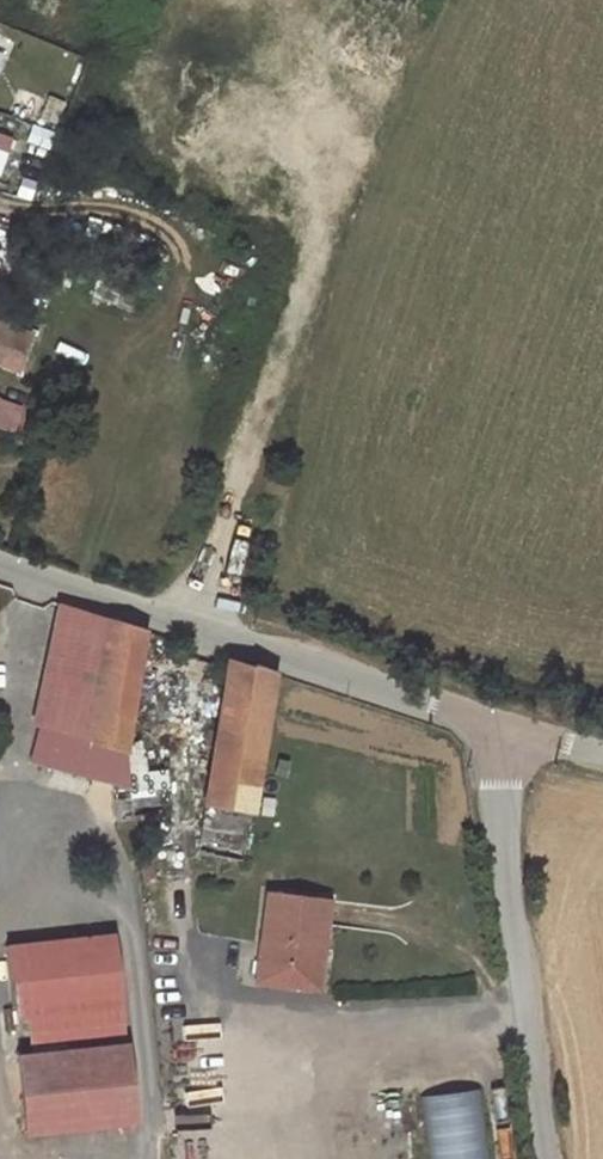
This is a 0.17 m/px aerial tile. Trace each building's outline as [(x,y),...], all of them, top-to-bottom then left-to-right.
[(0,323),(0,361),(21,369),(33,335),(0,323)] [(108,622),(65,607),(38,726),(83,737),(90,707),(108,622)] [(130,720),(144,633),(108,622),(90,707),(130,720)] [(275,675),(228,660),(219,711),(267,718),(275,675)] [(125,749),(130,720),(90,707),(83,737),(125,749)] [(219,711),(204,802),(251,811),(267,718),(219,711)] [(129,786),(128,775),(125,749),(83,737),(38,726),(31,760),(129,786)] [(159,772),(128,775),(129,786),(130,793),(156,791),(162,790),(159,772)] [(156,791),(130,793),(132,807),(157,804),(156,791)] [(198,838),(246,847),(251,811),(204,802),(198,838)] [(197,851),(243,859),(246,847),(198,838),(197,851)] [(266,892),(251,978),(299,987),(306,946),(318,948),(326,902),(266,892)] [(8,946),(19,1053),(124,1041),(112,935),(8,946)] [(318,948),(306,946),(299,987),(310,988),(318,948)] [(133,1120),(124,1041),(19,1053),(29,1133),(133,1120)] [(428,1158),(488,1158),(482,1089),(423,1094),(428,1158)]
